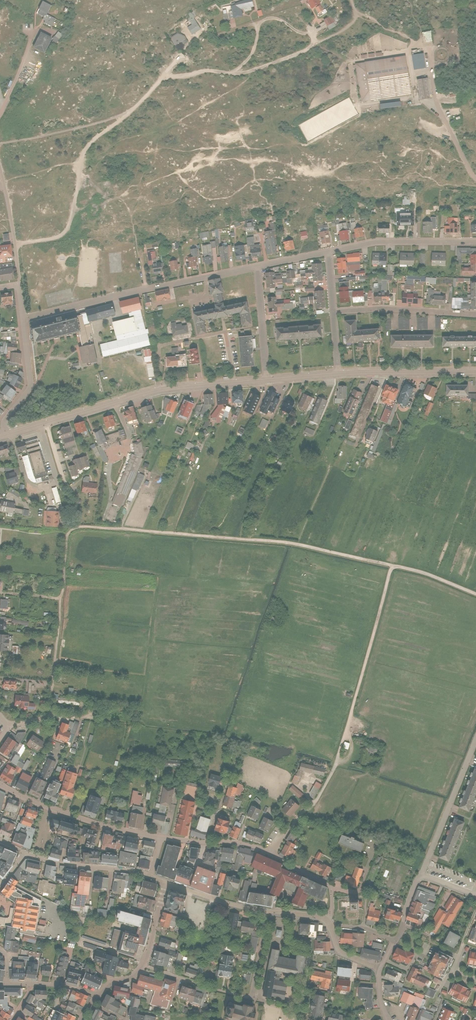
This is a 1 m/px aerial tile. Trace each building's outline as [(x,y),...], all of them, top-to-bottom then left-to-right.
[(47,17),(48,15),(53,6),(43,0),(42,0),(36,11),(47,17)] [(252,0),(250,0),(244,1),(239,5),(231,8),(234,20),(243,17),(242,11),(254,8),(252,0)] [(300,0),(306,11),(316,5),(313,0),(300,0)] [(226,11),(220,13),(223,22),(229,20),(226,11)] [(56,19),(48,15),(47,17),(44,22),(52,26),(56,19)] [(325,21),(329,29),(336,24),(332,17),(325,21)] [(203,30),(197,18),(185,26),(192,37),(203,30)] [(40,31),(32,47),(45,54),(54,38),(40,31)] [(182,34),(172,40),(176,47),(186,41),(182,34)] [(425,54),(414,56),(415,69),(426,67),(425,54)] [(356,63),(362,101),(413,93),(407,55),(356,63)] [(428,77),(416,79),(419,99),(431,97),(428,77)] [(394,226),(412,225),(412,212),(394,212),(394,226)] [(421,233),(430,233),(430,230),(433,230),(433,218),(428,218),(428,222),(421,223),(421,233)] [(247,231),(255,230),(253,219),(245,221),(247,231)] [(443,234),(456,234),(456,220),(447,220),(447,227),(442,227),(443,234)] [(339,241),(349,239),(346,224),(336,226),(337,233),(339,232),(340,236),(338,236),(339,241)] [(318,227),(319,233),(328,232),(326,225),(318,227)] [(378,233),(389,233),(389,225),(378,225),(378,233)] [(355,238),(364,236),(362,227),(355,228),(353,229),(355,238)] [(279,253),(275,230),(265,232),(269,255),(279,253)] [(328,232),(319,233),(321,245),(330,243),(328,232)] [(252,258),(265,256),(263,243),(256,244),(255,238),(249,239),(252,258)] [(204,264),(213,263),(213,259),(215,259),(213,247),(218,247),(217,240),(211,241),(211,243),(203,244),(205,257),(203,257),(204,264)] [(293,240),(283,242),(285,251),(295,249),(293,240)] [(0,244),(0,261),(7,261),(7,255),(13,255),(12,243),(0,244)] [(246,258),(244,244),(236,245),(237,260),(246,258)] [(229,261),(227,245),(220,246),(221,256),(222,260),(222,262),(229,261)] [(459,255),(468,255),(468,263),(475,263),(475,249),(456,249),(456,259),(459,259),(459,255)] [(157,258),(156,251),(147,252),(148,264),(153,264),(152,259),(157,258)] [(341,256),(342,258),(342,263),(358,262),(358,252),(348,253),(349,255),(341,256)] [(379,253),(371,253),(371,265),(379,266),(379,253)] [(405,253),(397,253),(397,265),(404,265),(405,253)] [(413,253),(405,253),(404,265),(412,265),(413,253)] [(437,253),(429,253),(428,265),(436,265),(437,253)] [(445,253),(437,253),(436,265),(445,266),(445,253)] [(199,265),(198,256),(193,256),(189,257),(190,266),(199,265)] [(178,264),(178,261),(171,262),(171,270),(182,269),(181,264),(178,264)] [(163,272),(162,262),(153,263),(154,273),(163,272)] [(359,271),(358,262),(342,263),(342,265),(342,271),(359,271)] [(468,263),(468,268),(459,268),(459,274),(475,275),(475,263),(468,263)] [(14,265),(4,267),(5,279),(16,278),(14,265)] [(320,275),(319,265),(307,266),(308,273),(301,274),(301,277),(320,275)] [(342,265),(333,265),(333,274),(342,274),(342,271),(342,265)] [(288,271),(283,271),(283,276),(289,276),(289,278),(298,277),(297,267),(287,268),(288,271)] [(283,276),(283,271),(277,272),(277,270),(266,271),(267,281),(277,280),(284,280),(283,276)] [(320,275),(301,277),(302,281),(309,280),(309,286),(321,285),(320,275)] [(454,286),(457,286),(457,281),(469,281),(469,278),(454,278),(454,286)] [(252,324),(248,301),(226,305),(221,279),(210,281),(212,295),(215,294),(217,307),(195,311),(198,332),(206,330),(205,320),(223,317),(241,313),(244,326),(252,324)] [(465,283),(465,298),(448,298),(448,310),(475,310),(475,283),(465,283)] [(344,284),(337,285),(338,303),(348,302),(348,298),(347,293),(344,293),(344,284)] [(172,298),(170,289),(156,291),(158,301),(172,298)] [(444,306),(444,296),(431,295),(431,292),(428,291),(428,290),(424,289),(423,303),(427,303),(427,305),(444,306)] [(12,291),(0,292),(2,305),(13,304),(13,307),(17,306),(17,300),(13,300),(12,291)] [(347,293),(348,298),(352,298),(353,302),(363,301),(363,292),(347,293)] [(370,301),(390,301),(390,292),(370,292),(370,301)] [(145,306),(152,305),(151,297),(148,297),(148,293),(144,294),(145,306)] [(321,302),(320,293),(310,294),(310,300),(303,300),(303,303),(321,302)] [(416,294),(401,293),(400,302),(416,303),(416,294)] [(271,312),(279,311),(278,307),(286,307),(286,300),(278,300),(278,296),(269,297),(271,312)] [(103,357),(151,345),(148,328),(146,329),(141,310),(143,310),(140,297),(121,302),(122,309),(124,313),(130,312),(131,317),(113,322),(118,339),(101,343),(103,357)] [(93,343),(89,344),(84,324),(116,315),(113,302),(84,309),(85,313),(30,326),(32,344),(54,339),(80,333),(83,345),(78,346),(83,364),(97,361),(93,343)] [(321,310),(321,302),(303,303),(303,306),(310,306),(311,311),(321,310)] [(428,331),(428,317),(417,318),(417,331),(428,331)] [(410,330),(410,318),(399,318),(399,330),(410,330)] [(356,320),(345,320),(345,330),(346,341),(351,341),(368,340),(378,339),(377,334),(377,329),(357,330),(356,320)] [(177,321),(171,322),(173,336),(189,334),(188,325),(182,326),(182,323),(177,324),(177,321)] [(323,324),(278,327),(278,334),(279,341),(301,339),(324,337),(324,330),(323,324)] [(11,342),(17,342),(16,330),(2,331),(2,337),(10,336),(11,342)] [(253,335),(240,336),(241,367),(255,366),(253,335)] [(434,347),(434,335),(391,335),(391,348),(402,347),(422,347),(434,347)] [(443,337),(443,347),(452,347),(470,347),(475,347),(475,336),(443,337)] [(173,357),(168,358),(168,366),(188,364),(187,356),(180,356),(179,347),(172,348),(173,357)] [(152,348),(145,349),(146,356),(145,356),(146,363),(147,363),(149,377),(156,376),(152,348)] [(201,363),(199,348),(190,349),(192,364),(201,363)] [(20,364),(21,352),(12,351),(11,359),(7,359),(7,363),(20,364)] [(24,377),(13,372),(8,381),(19,387),(24,377)] [(372,383),(351,433),(359,437),(380,387),(372,383)] [(381,420),(387,423),(401,389),(388,383),(382,396),(384,397),(382,401),(389,403),(381,420)] [(405,383),(397,402),(410,408),(412,402),(409,400),(411,397),(413,398),(417,388),(405,383)] [(11,400),(17,391),(7,384),(0,393),(11,400)] [(429,385),(425,394),(434,398),(438,389),(429,385)] [(443,396),(465,396),(465,385),(443,385),(443,396)] [(271,388),(261,411),(267,414),(269,411),(273,413),(280,398),(279,397),(280,393),(277,392),(278,391),(271,388)] [(340,388),(340,399),(336,399),(336,404),(341,404),(341,401),(343,401),(343,399),(347,399),(347,388),(340,388)] [(233,391),(234,403),(244,402),(244,391),(233,391)] [(355,391),(345,414),(353,417),(363,394),(355,391)] [(261,396),(253,392),(245,411),(253,414),(261,396)] [(218,393),(218,403),(228,403),(228,393),(218,393)] [(213,394),(204,395),(205,404),(214,404),(213,394)] [(305,394),(299,405),(308,409),(314,398),(305,394)] [(179,401),(170,397),(165,409),(174,412),(179,401)] [(319,398),(310,421),(319,424),(328,402),(319,398)] [(196,403),(186,399),(180,414),(189,418),(196,403)] [(286,402),(282,410),(289,414),(293,406),(286,402)] [(154,408),(153,404),(141,407),(145,420),(148,419),(149,422),(154,420),(153,418),(158,416),(156,407),(154,408)] [(140,420),(136,406),(125,410),(129,423),(140,420)] [(117,425),(114,415),(106,418),(109,428),(117,425)] [(260,426),(266,428),(269,421),(263,418),(260,426)] [(88,430),(85,421),(76,424),(78,433),(88,430)] [(373,450),(376,452),(387,424),(383,423),(373,450)] [(60,428),(63,438),(74,434),(70,425),(60,428)] [(104,428),(94,432),(99,446),(109,442),(107,434),(104,428)] [(128,438),(125,429),(107,434),(109,442),(110,444),(128,438)] [(362,437),(360,441),(368,445),(373,434),(364,430),(364,431),(363,431),(360,436),(362,437)] [(63,438),(66,448),(77,444),(74,434),(63,438)] [(40,482),(52,478),(39,436),(25,440),(27,450),(29,455),(24,457),(31,479),(34,481),(37,482),(40,482)] [(25,440),(16,443),(19,452),(27,450),(25,440)] [(133,455),(142,458),(144,451),(142,441),(132,443),(135,452),(133,455)] [(8,443),(0,445),(0,454),(10,451),(8,443)] [(112,503),(123,507),(142,458),(133,455),(131,454),(112,503)] [(88,455),(81,456),(84,468),(91,466),(88,455)] [(84,468),(81,456),(74,458),(76,463),(78,470),(84,468)] [(78,470),(76,463),(69,465),(72,476),(79,474),(78,470)] [(15,470),(5,473),(8,484),(19,481),(15,470)] [(138,488),(140,489),(145,475),(139,472),(129,500),(133,501),(138,488)] [(86,476),(84,478),(83,492),(97,493),(98,482),(90,481),(90,476),(86,476)] [(57,486),(52,488),(57,503),(62,501),(57,486)] [(20,497),(22,493),(11,487),(9,491),(20,497)] [(28,515),(29,510),(15,507),(16,503),(0,500),(0,509),(28,515)] [(59,526),(60,511),(45,510),(44,525),(59,526)] [(8,599),(1,599),(0,608),(8,608),(8,599)] [(8,650),(9,634),(0,633),(0,649),(8,650)] [(30,695),(15,694),(15,706),(28,707),(28,709),(36,710),(37,703),(30,702),(30,695)] [(81,709),(82,699),(58,697),(57,703),(77,705),(77,709),(80,709),(80,712),(82,713),(82,709),(81,709)] [(71,724),(68,730),(74,732),(78,734),(83,722),(73,719),(71,724)] [(63,722),(57,738),(70,743),(74,732),(68,730),(71,724),(63,722)] [(0,749),(11,757),(14,754),(23,741),(12,733),(0,749)] [(33,734),(28,743),(40,751),(45,742),(33,734)] [(11,757),(8,761),(20,768),(22,769),(27,770),(31,760),(27,759),(24,763),(16,759),(18,756),(14,754),(11,757)] [(49,758),(39,779),(47,782),(56,761),(49,758)] [(8,763),(1,777),(12,783),(17,776),(14,774),(17,770),(14,768),(14,766),(8,763)] [(299,764),(295,779),(299,780),(303,772),(310,774),(312,767),(299,764)] [(325,771),(312,767),(310,774),(324,777),(325,771)] [(60,778),(65,780),(68,770),(63,768),(60,778)] [(475,769),(474,774),(472,773),(470,777),(472,778),(471,779),(471,781),(469,781),(467,785),(469,786),(466,792),(465,791),(463,795),(465,796),(464,798),(463,800),(462,799),(460,803),(461,804),(460,808),(470,812),(475,797),(475,769)] [(79,773),(68,770),(65,780),(61,793),(73,797),(76,788),(74,787),(79,775),(79,773)] [(24,771),(17,785),(27,790),(34,776),(24,771)] [(223,776),(213,773),(211,781),(221,784),(223,776)] [(37,778),(30,793),(40,798),(48,783),(47,782),(39,779),(37,778)] [(48,790),(45,796),(56,801),(59,795),(57,794),(62,783),(53,779),(51,783),(50,782),(47,789),(48,790)] [(317,782),(310,793),(311,797),(315,799),(323,785),(317,782)] [(229,787),(226,796),(235,799),(237,794),(241,795),(243,786),(237,784),(236,789),(229,787)] [(293,785),(290,790),(301,799),(305,795),(293,785)] [(161,804),(162,805),(160,814),(154,813),(152,823),(163,826),(166,826),(167,822),(168,816),(165,815),(167,806),(172,807),(175,790),(164,787),(161,804)] [(132,806),(128,826),(141,828),(145,808),(140,807),(143,797),(138,796),(139,792),(132,790),(129,806),(132,806)] [(96,818),(103,798),(91,794),(85,814),(96,818)] [(235,799),(226,796),(223,804),(233,807),(233,806),(235,801),(235,799)] [(196,802),(183,799),(176,833),(189,836),(189,831),(190,826),(191,822),(192,816),(193,812),(194,808),(195,805),(196,802)] [(238,802),(235,801),(233,806),(236,807),(239,808),(240,809),(243,800),(239,799),(238,802)] [(283,810),(291,818),(301,807),(292,799),(283,810)] [(20,803),(9,800),(6,809),(17,813),(20,803)] [(258,821),(263,809),(253,804),(248,816),(258,821)] [(29,810),(27,809),(24,818),(32,821),(33,819),(35,820),(37,812),(35,812),(35,810),(30,808),(29,810)] [(108,808),(106,818),(122,822),(124,812),(108,808)] [(260,827),(270,832),(275,820),(265,816),(260,827)] [(24,818),(22,817),(19,824),(30,828),(32,821),(24,818)] [(191,834),(207,839),(210,830),(212,820),(201,817),(198,830),(193,829),(191,834)] [(48,823),(50,824),(50,825),(51,825),(57,827),(58,828),(57,832),(61,834),(73,837),(74,834),(75,834),(76,834),(76,833),(76,832),(77,833),(78,833),(81,834),(83,829),(80,828),(80,827),(79,827),(77,827),(77,826),(77,825),(77,824),(78,824),(77,823),(77,824),(75,823),(73,822),(72,822),(72,823),(72,824),(69,823),(69,822),(68,822),(68,823),(65,821),(66,819),(61,818),(61,819),(60,818),(60,819),(60,820),(60,821),(59,820),(59,821),(52,818),(52,820),(49,819),(48,821),(48,823)] [(215,831),(227,835),(231,823),(219,819),(215,831)] [(449,863),(466,823),(455,819),(453,824),(452,823),(450,828),(451,828),(451,829),(450,832),(449,831),(447,835),(448,836),(446,842),(445,841),(443,846),(444,846),(444,847),(443,850),(441,849),(440,853),(441,854),(439,859),(449,863)] [(8,840),(14,824),(8,821),(6,825),(3,824),(0,831),(0,836),(8,840)] [(171,823),(167,822),(166,826),(163,826),(161,833),(168,835),(171,823)] [(30,828),(19,824),(12,842),(29,849),(36,830),(30,828)] [(241,828),(234,826),(231,837),(237,839),(241,828)] [(83,827),(83,829),(81,834),(81,835),(88,838),(85,846),(93,848),(98,831),(83,827)] [(249,829),(246,837),(253,840),(253,839),(256,831),(249,829)] [(102,843),(116,847),(117,842),(111,840),(113,833),(105,831),(102,843)] [(256,831),(253,839),(262,843),(266,835),(256,831)] [(122,842),(125,843),(127,835),(116,832),(114,840),(118,841),(122,842)] [(342,834),(339,843),(362,851),(364,843),(354,839),(355,837),(352,836),(351,837),(342,834)] [(137,854),(141,839),(128,836),(125,851),(137,854)] [(57,837),(52,849),(62,853),(67,841),(57,837)] [(288,841),(282,853),(293,859),(297,851),(294,850),(296,845),(288,841)] [(160,863),(157,873),(177,880),(181,868),(176,866),(183,846),(175,843),(174,845),(169,843),(162,864),(160,863)] [(69,861),(81,861),(81,851),(77,851),(78,844),(69,844),(69,861)] [(150,859),(153,847),(142,844),(139,856),(140,856),(150,859)] [(5,862),(11,865),(15,856),(17,857),(18,854),(18,851),(10,848),(9,850),(0,846),(0,857),(6,860),(5,862)] [(236,849),(222,847),(220,860),(234,862),(236,849)] [(243,850),(239,849),(235,865),(232,864),(231,868),(244,872),(246,866),(243,865),(244,861),(255,864),(258,852),(244,848),(243,850)] [(50,857),(60,861),(62,853),(52,849),(50,857)] [(215,853),(205,850),(202,862),(213,864),(214,858),(215,853)] [(135,868),(136,855),(120,852),(118,866),(135,868)] [(282,865),(283,862),(258,852),(255,864),(254,864),(278,873),(282,865)] [(319,852),(311,868),(327,877),(332,867),(320,860),(323,854),(319,852)] [(88,853),(88,863),(99,863),(100,854),(88,853)] [(117,866),(118,857),(101,855),(100,864),(117,866)] [(149,871),(152,859),(150,859),(140,856),(137,868),(149,871)] [(19,879),(33,882),(35,883),(37,873),(40,865),(40,861),(28,859),(25,859),(18,868),(11,877),(18,881),(19,879)] [(4,878),(13,865),(11,865),(5,862),(0,860),(0,875),(4,878)] [(406,868),(390,860),(389,864),(392,866),(391,867),(400,871),(399,874),(402,876),(401,879),(398,878),(396,882),(398,883),(400,880),(403,882),(408,873),(404,871),(406,868)] [(56,866),(46,864),(44,874),(54,876),(56,866)] [(192,878),(195,869),(182,864),(181,868),(177,880),(176,881),(184,884),(186,876),(192,878)] [(325,898),(330,885),(282,865),(278,873),(270,892),(277,895),(281,896),(288,879),(300,884),(293,899),(306,905),(311,892),(325,898)] [(216,873),(198,866),(190,887),(211,894),(219,896),(221,886),(213,884),(216,873)] [(363,871),(364,869),(357,866),(353,876),(348,874),(345,883),(358,887),(362,875),(364,876),(366,872),(363,871)] [(65,885),(75,886),(76,879),(79,879),(80,870),(62,867),(61,877),(66,877),(65,885)] [(263,873),(264,870),(254,869),(253,880),(257,881),(258,872),(263,873)] [(82,871),(79,893),(74,892),(72,903),(86,905),(87,895),(87,894),(91,894),(93,872),(82,871)] [(123,893),(122,893),(121,896),(126,897),(127,888),(130,888),(131,884),(133,885),(134,876),(130,876),(130,873),(115,871),(115,875),(125,876),(123,893)] [(109,876),(95,875),(94,887),(108,888),(109,876)] [(122,893),(123,893),(125,876),(115,875),(113,892),(122,893)] [(242,879),(228,875),(225,887),(235,890),(236,887),(239,888),(242,879)] [(18,931),(17,938),(23,940),(25,934),(35,936),(41,900),(14,886),(16,883),(18,881),(11,877),(9,879),(6,884),(1,891),(1,892),(0,893),(8,899),(8,898),(14,902),(13,908),(10,926),(17,928),(18,931)] [(42,880),(39,880),(37,889),(40,889),(39,891),(49,893),(48,896),(53,897),(56,884),(48,883),(49,881),(42,879),(42,880)] [(155,890),(157,883),(143,879),(140,891),(154,895),(156,896),(158,891),(155,890)] [(239,901),(248,903),(250,892),(252,881),(246,879),(244,889),(242,889),(239,901)] [(419,888),(413,901),(408,922),(416,925),(415,928),(421,930),(424,923),(426,924),(440,895),(419,888)] [(186,896),(169,891),(164,910),(181,914),(186,896)] [(248,903),(274,907),(277,895),(250,892),(248,903)] [(390,895),(384,893),(383,897),(386,898),(382,917),(400,922),(402,911),(396,910),(397,908),(393,907),(392,909),(387,908),(390,895)] [(140,911),(150,913),(153,902),(144,899),(145,897),(135,895),(132,907),(140,909),(140,911)] [(110,897),(108,909),(98,908),(97,914),(107,916),(108,913),(112,914),(115,898),(110,897)] [(447,898),(441,910),(444,912),(443,915),(440,913),(437,912),(431,923),(433,924),(427,934),(429,935),(428,938),(431,940),(439,927),(445,931),(459,905),(447,898)] [(360,908),(360,899),(351,900),(352,908),(360,908)] [(373,901),(370,901),(366,917),(367,918),(365,922),(374,924),(375,920),(378,921),(381,910),(374,908),(375,906),(372,905),(373,901)] [(6,917),(4,925),(7,926),(10,926),(13,908),(10,907),(9,916),(7,917),(6,917)] [(134,937),(121,933),(116,950),(134,956),(137,945),(142,946),(151,916),(142,914),(141,917),(118,910),(115,921),(137,927),(134,937)] [(238,921),(239,914),(229,912),(227,926),(237,928),(241,929),(240,931),(252,933),(254,923),(242,921),(242,922),(238,921)] [(175,927),(177,917),(172,916),(172,915),(163,913),(159,926),(168,928),(169,926),(175,927)] [(308,937),(316,938),(317,931),(318,931),(319,928),(319,922),(308,921),(308,923),(305,923),(300,922),(299,933),(309,934),(308,937)] [(7,926),(5,938),(6,938),(14,940),(15,938),(17,928),(10,926),(7,926)] [(450,931),(444,942),(454,948),(460,936),(450,931)] [(353,933),(342,932),(341,943),(352,944),(351,945),(364,946),(365,933),(353,932),(353,933)] [(35,936),(25,934),(23,940),(36,943),(38,936),(35,936)] [(75,947),(77,937),(72,936),(70,943),(69,943),(68,946),(75,947)] [(250,983),(259,938),(253,936),(251,945),(252,945),(245,982),(250,983)] [(18,940),(15,938),(14,940),(6,938),(5,948),(7,950),(18,952),(20,943),(19,942),(18,940)] [(172,941),(161,938),(159,945),(170,948),(172,941)] [(318,939),(314,939),(315,950),(323,950),(323,951),(330,951),(330,941),(323,941),(323,942),(318,942),(318,939)] [(383,944),(373,942),(372,947),(382,950),(383,944)] [(219,979),(219,977),(231,978),(234,955),(232,955),(233,947),(219,945),(218,954),(221,954),(218,975),(216,975),(215,979),(219,979)] [(273,947),(264,994),(285,998),(289,981),(281,980),(283,969),(303,973),(307,954),(299,953),(298,958),(290,956),(281,954),(282,949),(273,947)] [(362,947),(360,956),(380,961),(382,952),(362,947)] [(405,951),(398,947),(392,957),(401,962),(402,961),(408,964),(414,954),(406,950),(405,951)] [(106,953),(95,950),(92,963),(103,966),(100,973),(112,977),(117,958),(105,955),(106,953)] [(178,953),(170,950),(168,954),(155,951),(151,962),(167,967),(170,958),(176,960),(178,953)] [(437,954),(435,953),(427,971),(442,978),(452,957),(439,951),(437,954)] [(468,963),(475,965),(475,952),(470,951),(468,963)] [(60,955),(57,964),(66,967),(68,957),(60,955)] [(122,961),(117,960),(114,971),(125,974),(127,964),(121,963),(122,961)] [(14,961),(14,977),(26,977),(26,961),(14,961)] [(29,963),(27,977),(38,978),(39,964),(29,963)] [(66,967),(57,964),(55,974),(63,977),(66,967)] [(354,967),(340,965),(339,974),(353,977),(354,967)] [(43,966),(43,974),(51,975),(52,967),(43,966)] [(67,980),(79,983),(83,970),(70,967),(67,980)] [(416,972),(421,974),(423,971),(413,967),(407,979),(413,982),(416,977),(414,976),(416,972)] [(387,968),(383,978),(394,983),(393,985),(402,989),(404,983),(400,982),(403,974),(392,969),(391,969),(387,968)] [(185,976),(195,979),(197,972),(187,969),(185,976)] [(372,970),(360,969),(360,978),(371,979),(372,970)] [(313,971),(311,979),(323,981),(321,989),(328,990),(332,972),(325,971),(324,973),(313,971)] [(101,980),(84,973),(80,984),(96,991),(101,980)] [(416,977),(413,982),(423,986),(427,979),(417,974),(416,977)] [(165,982),(141,975),(138,984),(138,986),(149,989),(155,990),(161,992),(160,996),(171,999),(172,1000),(177,983),(166,979),(165,982)] [(338,980),(337,989),(349,991),(350,981),(338,980)] [(129,987),(129,981),(121,983),(122,986),(114,985),(111,992),(116,993),(115,996),(120,998),(121,995),(126,996),(129,987)] [(471,991),(454,982),(448,994),(466,1002),(471,991)] [(138,986),(138,984),(132,983),(132,992),(147,996),(149,989),(138,986)] [(392,985),(384,985),(384,997),(399,996),(399,988),(392,988),(392,985)] [(374,988),(360,987),(359,998),(368,999),(368,1001),(367,1001),(366,1007),(375,1006),(373,999),(374,988)] [(437,990),(429,987),(426,995),(434,998),(437,990)] [(91,996),(73,988),(68,999),(83,1005),(84,1002),(87,1003),(91,996)] [(178,988),(175,1000),(188,1003),(187,1004),(201,1008),(205,994),(193,990),(192,992),(178,988)] [(34,990),(24,1004),(32,1006),(39,1008),(43,1002),(38,999),(38,997),(47,998),(49,990),(34,990)] [(161,992),(155,990),(151,1004),(168,1009),(171,999),(160,996),(161,992)] [(400,1000),(411,1004),(405,1019),(416,1019),(425,996),(415,992),(414,995),(403,991),(400,1000)] [(317,994),(315,1004),(311,1003),(310,1010),(314,1011),(313,1017),(322,1018),(325,995),(317,994)] [(119,1003),(103,995),(98,1006),(114,1014),(119,1003)] [(140,998),(130,995),(127,1005),(137,1008),(140,998)] [(66,1009),(78,1014),(82,1006),(70,1001),(66,1009)] [(232,1003),(232,1002),(231,1001),(229,1001),(229,1003),(228,1005),(225,1014),(226,1015),(225,1017),(226,1018),(226,1019),(228,1019),(229,1019),(231,1019),(233,1019),(254,1019),(256,1013),(253,1012),(255,1006),(253,1005),(253,1006),(244,1003),(243,1006),(235,1004),(235,1003),(232,1002),(232,1003)] [(6,1010),(13,1014),(16,1009),(9,1004),(6,1010)] [(32,1006),(24,1004),(20,1012),(31,1018),(35,1010),(30,1009),(32,1006)] [(126,1009),(120,1006),(117,1014),(122,1016),(126,1009)] [(128,1007),(127,1015),(134,1016),(133,1019),(144,1019),(145,1016),(134,1013),(135,1009),(128,1007)] [(446,1007),(440,1019),(452,1019),(456,1011),(446,1007)] [(9,1019),(10,1019),(13,1014),(6,1010),(4,1009),(1,1015),(9,1019)] [(92,1009),(87,1019),(90,1019),(99,1019),(101,1015),(102,1013),(92,1009)] [(432,1015),(425,1012),(425,1010),(420,1009),(416,1019),(430,1019),(432,1015)] [(77,1017),(70,1012),(69,1014),(63,1011),(61,1014),(67,1018),(66,1019),(76,1019),(77,1017)]
